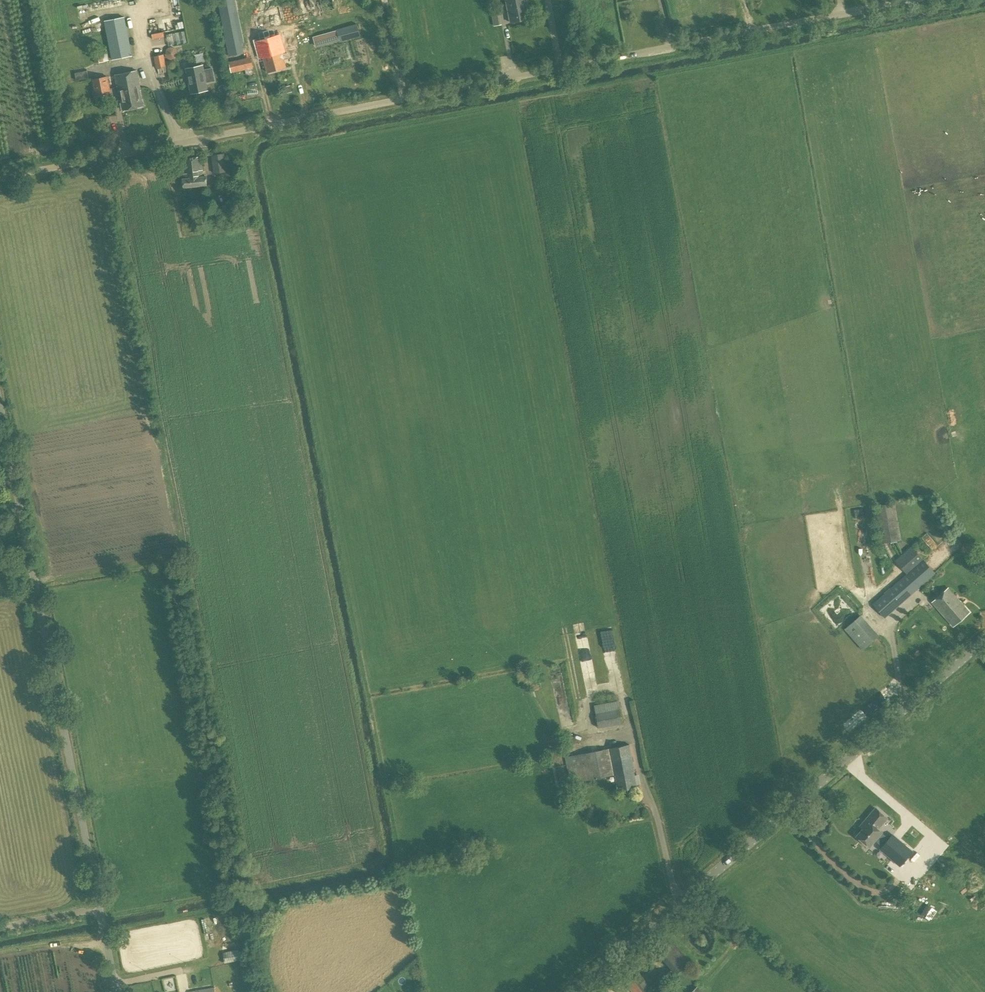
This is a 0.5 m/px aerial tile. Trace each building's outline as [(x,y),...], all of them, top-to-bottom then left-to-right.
[(242,45),(244,45),(235,0),(234,0),(218,3),(229,59),(247,55),(246,51),(244,52),(242,45)] [(530,19),(526,0),(506,0),(511,23),(530,19)] [(111,60),(133,56),(125,17),(104,21),(111,60)] [(339,42),(360,36),(357,24),(336,30),(336,31),(310,39),(311,45),(315,44),(316,47),(339,40),(339,42)] [(152,33),(154,44),(168,42),(166,30),(152,33)] [(294,49),(288,51),(283,52),(279,36),(257,42),(261,59),(262,58),(266,74),(285,69),(283,61),(288,59),(290,59),(289,58),(296,56),(294,49)] [(166,53),(166,54),(166,55),(166,56),(167,57),(168,58),(169,59),(170,59),(171,59),(172,59),(173,59),(175,59),(176,58),(176,57),(177,56),(178,55),(178,54),(178,53),(178,52),(177,51),(177,50),(176,49),(175,48),(174,47),(172,47),(171,47),(170,47),(169,48),(168,49),(167,49),(166,50),(166,51),(166,53)] [(109,61),(107,50),(92,52),(94,63),(109,61)] [(194,58),(189,59),(190,64),(206,63),(204,51),(193,53),(194,58)] [(156,69),(166,67),(163,54),(154,56),(156,69)] [(250,57),(229,62),(231,73),(246,69),(246,73),(252,72),(252,68),(253,68),(250,57)] [(191,93),(208,90),(203,65),(186,68),(191,93)] [(77,80),(90,77),(87,68),(75,72),(77,80)] [(141,99),(139,91),(140,91),(136,72),(115,76),(118,93),(120,92),(122,103),(121,104),(122,109),(123,109),(123,110),(142,107),(142,105),(144,105),(143,99),(141,99)] [(96,97),(110,94),(107,78),(93,80),(96,97)] [(213,173),(224,172),(221,154),(211,155),(213,173)] [(204,177),(201,158),(183,160),(185,179),(183,179),(184,188),(207,185),(206,177),(204,177)] [(230,203),(250,200),(249,190),(229,193),(230,203)] [(881,544),(901,541),(895,503),(875,506),(881,544)] [(885,618),(935,574),(911,546),(895,560),(907,574),(872,604),(885,618)] [(974,562),(984,573),(984,572),(984,559),(982,555),(974,562)] [(943,614),(958,601),(948,589),(933,602),(943,614)] [(958,601),(943,614),(954,626),(969,613),(958,601)] [(862,650),(879,636),(861,615),(845,629),(862,650)] [(616,725),(623,724),(620,708),(595,714),(598,728),(616,725)] [(636,786),(633,771),(634,771),(629,745),(610,749),(567,757),(572,783),(615,775),(618,790),(636,786)] [(868,847),(876,839),(879,834),(881,832),(877,829),(886,818),(875,808),(864,821),(868,825),(863,830),(863,829),(856,837),(868,847)] [(879,834),(876,839),(880,842),(874,850),(894,867),(908,851),(899,843),(904,837),(913,845),(926,829),(909,815),(896,830),(893,827),(884,838),(879,834)] [(923,911),(932,918),(938,909),(929,903),(923,911)] [(673,942),(660,954),(676,972),(690,959),(673,942)] [(639,974),(626,984),(632,991),(653,991),(639,974)]
